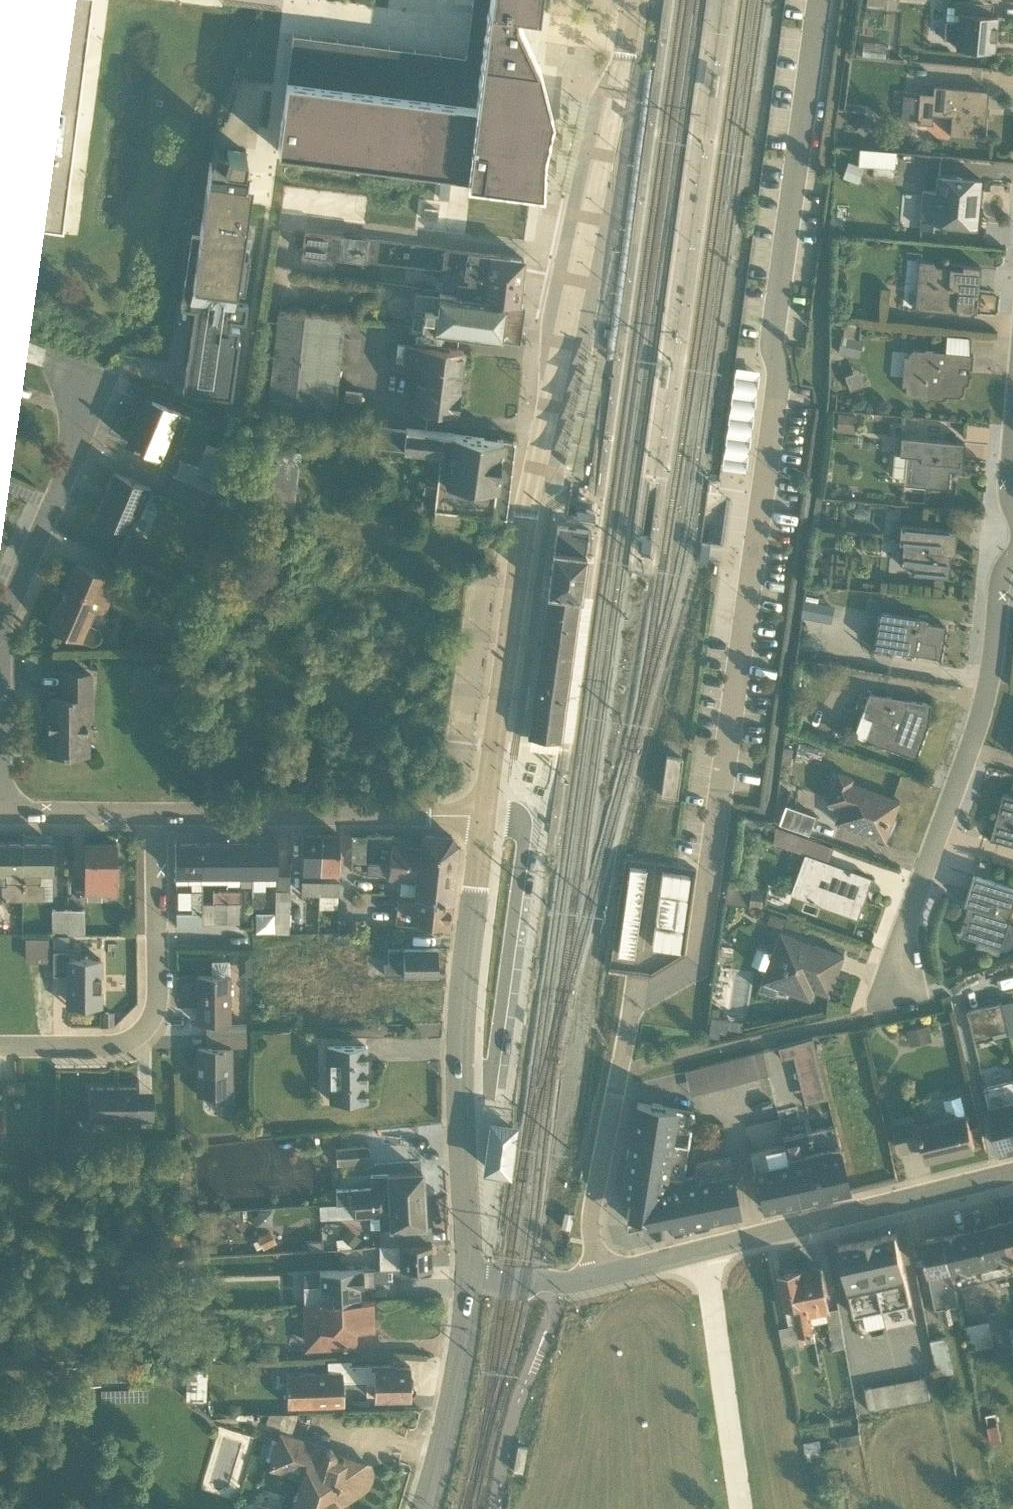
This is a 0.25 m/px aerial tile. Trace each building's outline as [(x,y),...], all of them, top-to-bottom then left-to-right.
[(61,228),(91,0),(0,0),(0,221),(61,228)] [(488,1),(514,5),(537,8),(538,0),(489,0),(488,1)] [(996,15),(991,15),(992,4),(955,0),(954,0),(953,13),(958,13),(957,22),(944,21),(943,38),(955,40),(955,47),(993,51),(994,39),(996,15)] [(285,78),(277,147),(467,172),(467,178),(541,188),(542,149),(550,112),(537,61),(524,32),(518,17),(514,5),(488,1),(485,28),(475,102),(285,78)] [(932,94),(918,93),(918,97),(902,95),(900,117),(916,118),(916,123),(931,124),(932,114),(950,116),(949,136),(983,139),(987,91),(933,86),(932,94)] [(555,168),(550,186),(568,190),(571,172),(578,155),(575,154),(577,145),(584,129),(581,128),(583,118),(590,101),(567,96),(567,114),(564,124),(561,123),(561,142),(558,151),(555,150),(555,168)] [(875,123),(860,111),(849,124),(863,136),(875,123)] [(894,151),(858,148),(857,164),(872,165),(871,173),(892,175),(894,151)] [(245,306),(243,303),(233,302),(235,291),(243,292),(248,258),(239,257),(250,181),(244,180),(246,164),(242,164),(244,152),(228,150),(228,151),(214,149),(208,169),(198,235),(191,234),(180,307),(190,308),(182,363),(186,364),(183,391),(230,398),(238,341),(236,341),(238,330),(229,328),(230,320),(243,321),(245,306)] [(863,167),(847,162),(841,178),(857,184),(863,167)] [(975,227),(979,179),(936,175),(934,192),(921,190),(919,211),(932,212),(931,223),(975,227)] [(304,232),(301,254),(334,258),(375,263),(378,240),(360,238),(360,236),(343,234),(343,236),(328,234),(327,235),(304,232)] [(443,249),(440,271),(520,282),(523,259),(443,249)] [(334,258),(301,254),(298,274),(331,279),(334,258)] [(931,263),(918,262),(914,309),(975,315),(979,267),(949,264),(948,268),(935,267),(931,263)] [(440,271),(437,293),(517,304),(520,282),(440,271)] [(512,340),(517,304),(437,293),(414,290),(409,327),(512,340)] [(333,420),(344,318),(277,311),(272,352),(262,351),(261,367),(271,368),(266,408),(292,411),(292,415),(333,420)] [(858,324),(843,323),(842,336),(841,335),(837,353),(858,358),(862,340),(857,339),(858,324)] [(962,393),(962,386),(967,382),(968,372),(954,371),(955,368),(970,369),(971,355),(968,354),(970,338),(945,336),(944,352),(932,351),(932,349),(924,348),(924,350),(912,349),(907,353),(907,357),(903,357),(901,386),(904,386),(904,392),(908,397),(920,398),(920,400),(928,400),(928,398),(940,399),(944,396),(957,397),(962,393)] [(455,414),(462,351),(404,344),(404,345),(396,344),(394,362),(420,365),(418,382),(415,382),(412,409),(419,410),(420,411),(420,412),(421,413),(422,414),(423,414),(425,415),(426,415),(427,415),(428,415),(430,414),(431,413),(432,412),(432,411),(455,414)] [(568,443),(559,469),(582,474),(584,447),(588,447),(588,435),(590,419),(594,420),(593,412),(596,392),(599,393),(600,377),(604,357),(586,353),(583,370),(576,388),(579,389),(577,397),(570,415),(573,416),(567,436),(564,442),(568,443)] [(731,364),(721,464),(746,467),(756,367),(731,364)] [(245,406),(247,381),(237,381),(235,405),(245,406)] [(0,449),(9,425),(13,427),(20,407),(21,404),(1,396),(0,397),(0,449)] [(170,460),(188,417),(145,399),(126,442),(170,460)] [(856,415),(837,413),(835,432),(854,433),(856,415)] [(505,517),(514,441),(405,428),(404,429),(373,425),(371,445),(402,448),(402,450),(427,453),(420,507),(433,508),(432,522),(462,526),(464,512),(505,517)] [(963,442),(900,437),(898,454),(893,454),(891,476),(904,477),(904,485),(947,489),(949,471),(957,471),(958,460),(962,461),(963,442)] [(196,468),(179,460),(172,476),(210,492),(215,494),(221,459),(218,458),(222,450),(206,443),(196,468)] [(300,451),(254,445),(245,509),(292,515),(300,451)] [(150,489),(113,473),(94,518),(130,534),(121,556),(139,564),(149,541),(131,534),(150,489)] [(203,509),(210,492),(172,476),(165,493),(203,509)] [(912,574),(947,578),(950,548),(953,548),(955,530),(899,525),(897,543),(902,544),(900,565),(913,567),(912,574)] [(556,526),(527,737),(529,737),(557,741),(560,742),(561,739),(580,594),(589,530),(556,526)] [(118,582),(76,564),(56,609),(55,608),(46,627),(81,643),(82,641),(90,645),(91,645),(93,645),(94,645),(95,644),(97,643),(98,642),(100,640),(100,639),(101,637),(101,636),(101,634),(100,632),(100,631),(99,630),(97,628),(89,625),(95,610),(104,614),(118,582)] [(819,587),(805,585),(799,617),(830,623),(833,605),(824,604),(824,597),(817,596),(819,587)] [(169,594),(168,593),(166,594),(165,594),(164,594),(163,595),(162,596),(161,597),(161,598),(160,600),(160,601),(160,602),(161,604),(161,605),(162,606),(163,607),(164,607),(165,608),(167,608),(168,608),(170,608),(171,607),(172,606),(173,605),(174,604),(174,602),(175,600),(174,599),(174,597),(173,596),(172,595),(171,594),(169,594)] [(591,596),(580,594),(561,739),(572,741),(591,596)] [(878,612),(872,647),(939,659),(945,627),(927,624),(927,621),(878,612)] [(63,699),(47,699),(47,754),(87,754),(87,732),(86,732),(86,724),(89,724),(90,722),(92,722),(92,674),(64,674),(63,699)] [(871,720),(863,740),(914,758),(927,724),(923,722),(929,704),(868,693),(862,709),(865,711),(863,717),(871,720)] [(557,741),(529,737),(528,749),(556,753),(557,741)] [(792,748),(782,747),(780,764),(790,765),(792,748)] [(657,793),(679,794),(681,755),(659,754),(657,793)] [(884,841),(898,801),(850,784),(852,778),(836,772),(824,803),(838,808),(833,823),(884,841)] [(1003,793),(998,811),(1005,812),(997,841),(1012,845),(1012,796),(1003,793)] [(775,801),(772,821),(807,834),(814,816),(775,801)] [(673,811),(673,822),(706,823),(706,812),(673,811)] [(832,847),(774,826),(772,842),(797,852),(796,855),(799,856),(800,853),(803,855),(789,893),(856,918),(870,879),(826,862),(832,847)] [(301,893),(318,894),(320,835),(302,834),(301,893)] [(392,845),(389,863),(452,869),(457,843),(451,836),(422,834),(421,847),(392,845)] [(338,836),(320,835),(318,894),(318,908),(336,908),(338,836)] [(363,835),(350,836),(350,861),(363,860),(363,835)] [(201,927),(202,883),(201,843),(174,844),(175,883),(190,883),(191,913),(176,913),(176,928),(201,927)] [(202,883),(226,884),(225,843),(201,843),(202,883)] [(239,886),(251,887),(251,843),(225,843),(226,884),(239,884),(239,886)] [(289,875),(276,875),(277,843),(251,843),(251,887),(251,905),(265,905),(265,885),(274,885),(274,913),(254,913),(254,933),(288,933),(289,875)] [(1,903),(2,900),(21,900),(21,844),(0,844),(0,903),(1,903)] [(51,844),(21,844),(21,900),(52,900),(51,844)] [(115,844),(84,844),(84,895),(86,895),(86,901),(102,901),(102,894),(115,894),(115,844)] [(450,900),(452,869),(389,863),(366,862),(367,875),(387,876),(387,880),(400,881),(399,895),(450,900)] [(973,875),(965,903),(968,905),(959,935),(1001,947),(1003,942),(1012,945),(1012,944),(1012,921),(1009,920),(1012,908),(1012,886),(1012,888),(973,875)] [(759,902),(760,887),(730,885),(729,901),(759,902)] [(209,888),(209,923),(248,924),(248,889),(209,888)] [(174,890),(174,906),(188,906),(187,889),(174,890)] [(450,900),(399,895),(394,922),(413,925),(414,920),(448,924),(450,900)] [(67,935),(67,910),(51,910),(52,935),(67,935)] [(83,910),(67,910),(67,935),(83,935),(83,910)] [(842,955),(778,932),(757,990),(774,996),(776,989),(808,1001),(812,990),(827,996),(842,955)] [(437,974),(436,949),(387,947),(386,964),(382,964),(382,975),(437,974)] [(68,951),(52,951),(52,976),(66,976),(66,1008),(100,1008),(100,959),(68,959),(68,951)] [(210,976),(196,976),(195,1023),(204,1023),(204,1034),(244,1035),(245,1022),(229,1022),(229,962),(210,962),(210,976)] [(1001,1002),(967,1011),(974,1038),(1008,1030),(1001,1002)] [(741,1021),(710,1016),(707,1036),(717,1037),(718,1031),(725,1032),(725,1027),(740,1029),(741,1021)] [(929,1025),(906,1031),(910,1046),(933,1041),(929,1025)] [(204,1047),(197,1047),(197,1095),(232,1095),(232,1048),(244,1048),(244,1035),(204,1034),(204,1047)] [(799,1092),(820,1087),(809,1037),(773,1045),(778,1068),(793,1065),(799,1092)] [(364,1046),(324,1046),(324,1066),(317,1066),(317,1085),(327,1085),(327,1103),(365,1103),(364,1046)] [(689,1094),(766,1074),(760,1052),(683,1071),(689,1094)] [(984,1086),(999,1150),(1012,1147),(1012,1079),(984,1086)] [(137,1087),(88,1087),(88,1121),(139,1121),(139,1127),(152,1127),(152,1090),(137,1090),(137,1087)] [(893,1125),(900,1153),(924,1147),(927,1159),(974,1148),(960,1094),(943,1098),(947,1117),(933,1120),(932,1115),(893,1125)] [(693,1112),(637,1103),(622,1198),(627,1199),(625,1216),(629,1222),(640,1225),(667,1219),(669,1227),(740,1213),(727,1157),(696,1163),(694,1175),(683,1178),(693,1112)] [(510,1172),(516,1129),(493,1125),(493,1126),(487,1125),(486,1133),(492,1134),(486,1168),(510,1172)] [(848,1190),(832,1125),(782,1137),(797,1203),(848,1190)] [(783,1146),(749,1153),(761,1208),(772,1205),(776,1207),(783,1206),(786,1202),(796,1201),(796,1200),(783,1146)] [(368,1147),(335,1149),(336,1166),(349,1165),(349,1173),(366,1172),(365,1164),(369,1164),(368,1147)] [(335,1183),(336,1204),(422,1199),(421,1172),(342,1177),(343,1183),(335,1183)] [(422,1199),(336,1204),(318,1205),(319,1220),(370,1218),(371,1230),(377,1230),(378,1245),(425,1244),(422,1199)] [(1001,1222),(1012,1267),(1012,1219),(1001,1222)] [(1012,1274),(1012,1267),(1001,1222),(955,1233),(967,1285),(1012,1274)] [(304,1242),(305,1251),(358,1247),(357,1235),(348,1236),(347,1223),(320,1225),(321,1241),(304,1242)] [(270,1231),(256,1238),(262,1250),(276,1243),(270,1231)] [(895,1233),(867,1239),(882,1310),(910,1304),(895,1233)] [(967,1285),(955,1233),(944,1236),(954,1288),(967,1285)] [(954,1288),(944,1236),(922,1240),(934,1309),(937,1308),(940,1321),(944,1320),(945,1323),(953,1322),(952,1319),(958,1318),(956,1306),(957,1306),(954,1288)] [(882,1310),(867,1239),(839,1245),(854,1316),(882,1310)] [(425,1244),(378,1245),(379,1269),(431,1267),(430,1243),(425,1244)] [(820,1267),(802,1271),(812,1324),(828,1321),(833,1349),(845,1347),(838,1308),(829,1309),(820,1267)] [(302,1285),(303,1303),(360,1301),(359,1287),(362,1287),(361,1270),(318,1272),(318,1285),(302,1285)] [(802,1271),(779,1275),(788,1325),(795,1324),(799,1343),(800,1345),(815,1342),(812,1324),(802,1271)] [(303,1303),(301,1303),(302,1322),(300,1324),(300,1331),(302,1332),(303,1349),(355,1347),(354,1330),(356,1330),(359,1327),(359,1324),(372,1324),(371,1301),(360,1301),(303,1303)] [(989,1321),(964,1326),(970,1353),(995,1347),(989,1321)] [(788,1325),(778,1327),(782,1346),(783,1346),(795,1344),(799,1343),(795,1324),(788,1325)] [(947,1337),(931,1341),(938,1375),(954,1372),(947,1337)] [(795,1344),(783,1346),(787,1365),(799,1363),(795,1344)] [(287,1407),(342,1406),(341,1381),(365,1381),(366,1395),(374,1395),(374,1398),(411,1397),(410,1366),(390,1366),(390,1364),(351,1365),(350,1361),(327,1361),(327,1372),(286,1373),(287,1407)] [(207,1365),(188,1363),(185,1397),(203,1399),(207,1365)] [(925,1377),(895,1382),(899,1405),(929,1399),(925,1377)] [(895,1382),(864,1387),(868,1410),(899,1405),(895,1382)] [(997,1415),(984,1418),(993,1462),(1006,1459),(997,1415)] [(279,1431),(266,1469),(299,1479),(289,1508),(335,1508),(336,1507),(336,1503),(346,1498),(348,1492),(356,1491),(364,1487),(368,1482),(369,1477),(370,1469),(368,1465),(343,1457),(342,1460),(335,1457),(336,1454),(336,1452),(335,1449),(331,1446),(322,1444),(279,1431)] [(859,1433),(839,1437),(841,1446),(861,1443),(859,1433)]
